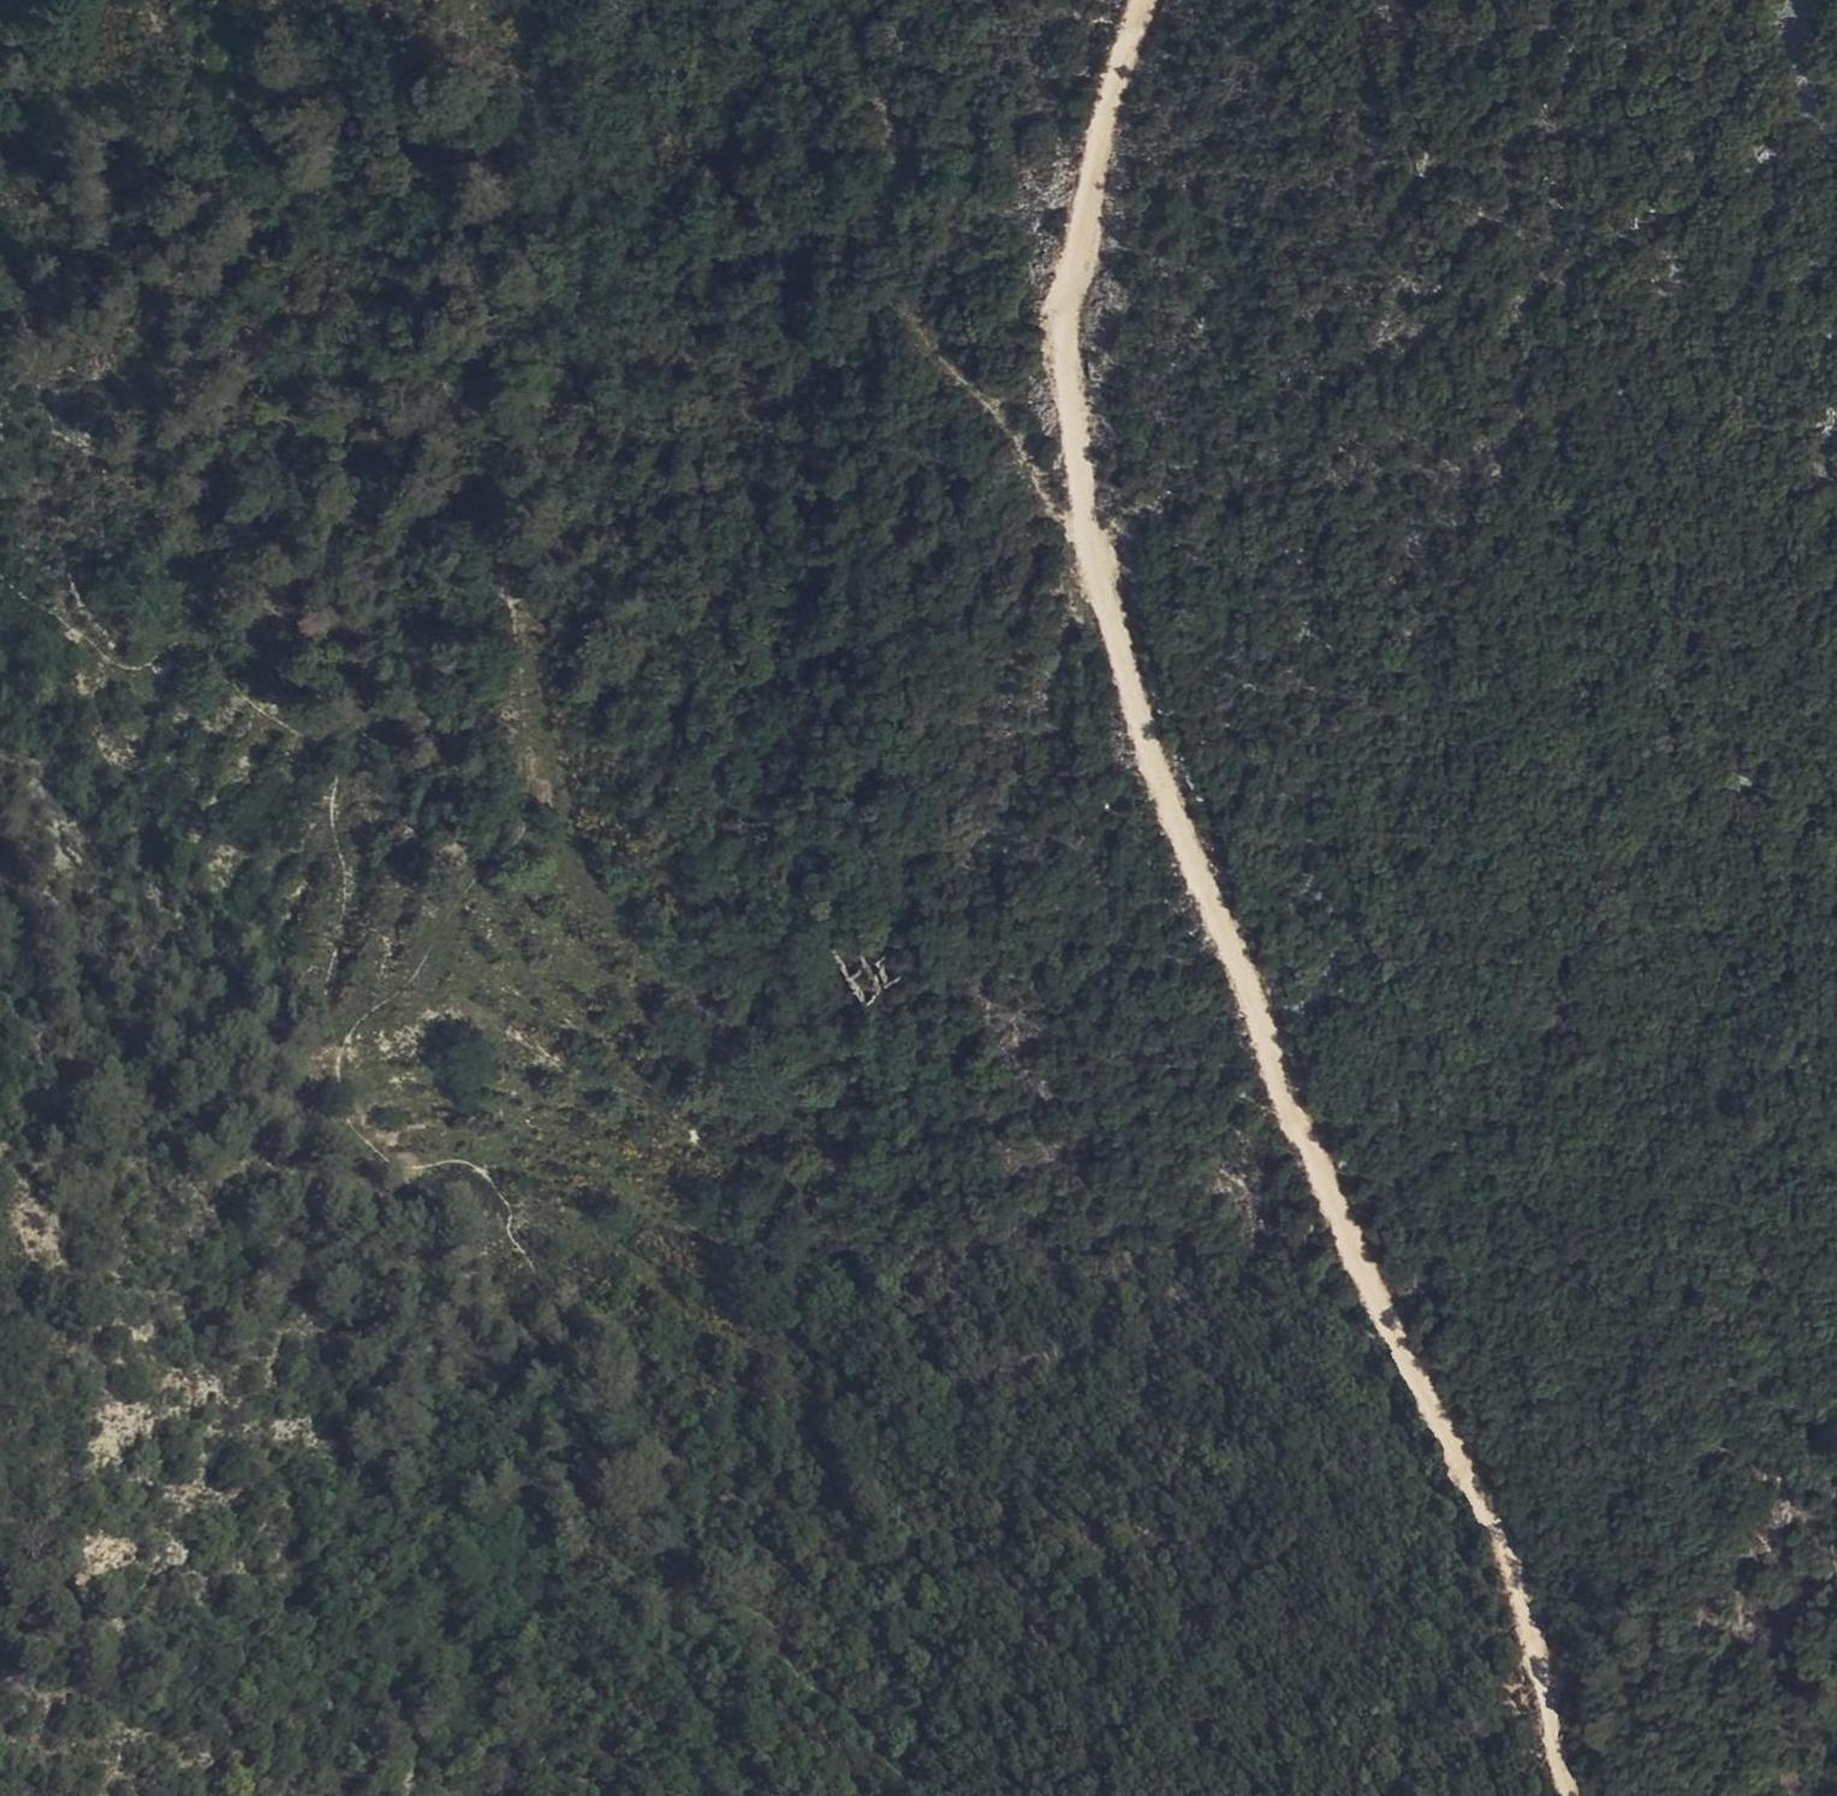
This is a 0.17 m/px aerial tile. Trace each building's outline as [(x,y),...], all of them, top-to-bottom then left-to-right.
[(897,994),(917,983),(890,937),(881,943),(873,934),(864,942),(897,994)] [(876,1019),(888,1013),(894,1007),(890,998),(862,955),(846,966),(876,1019)]
